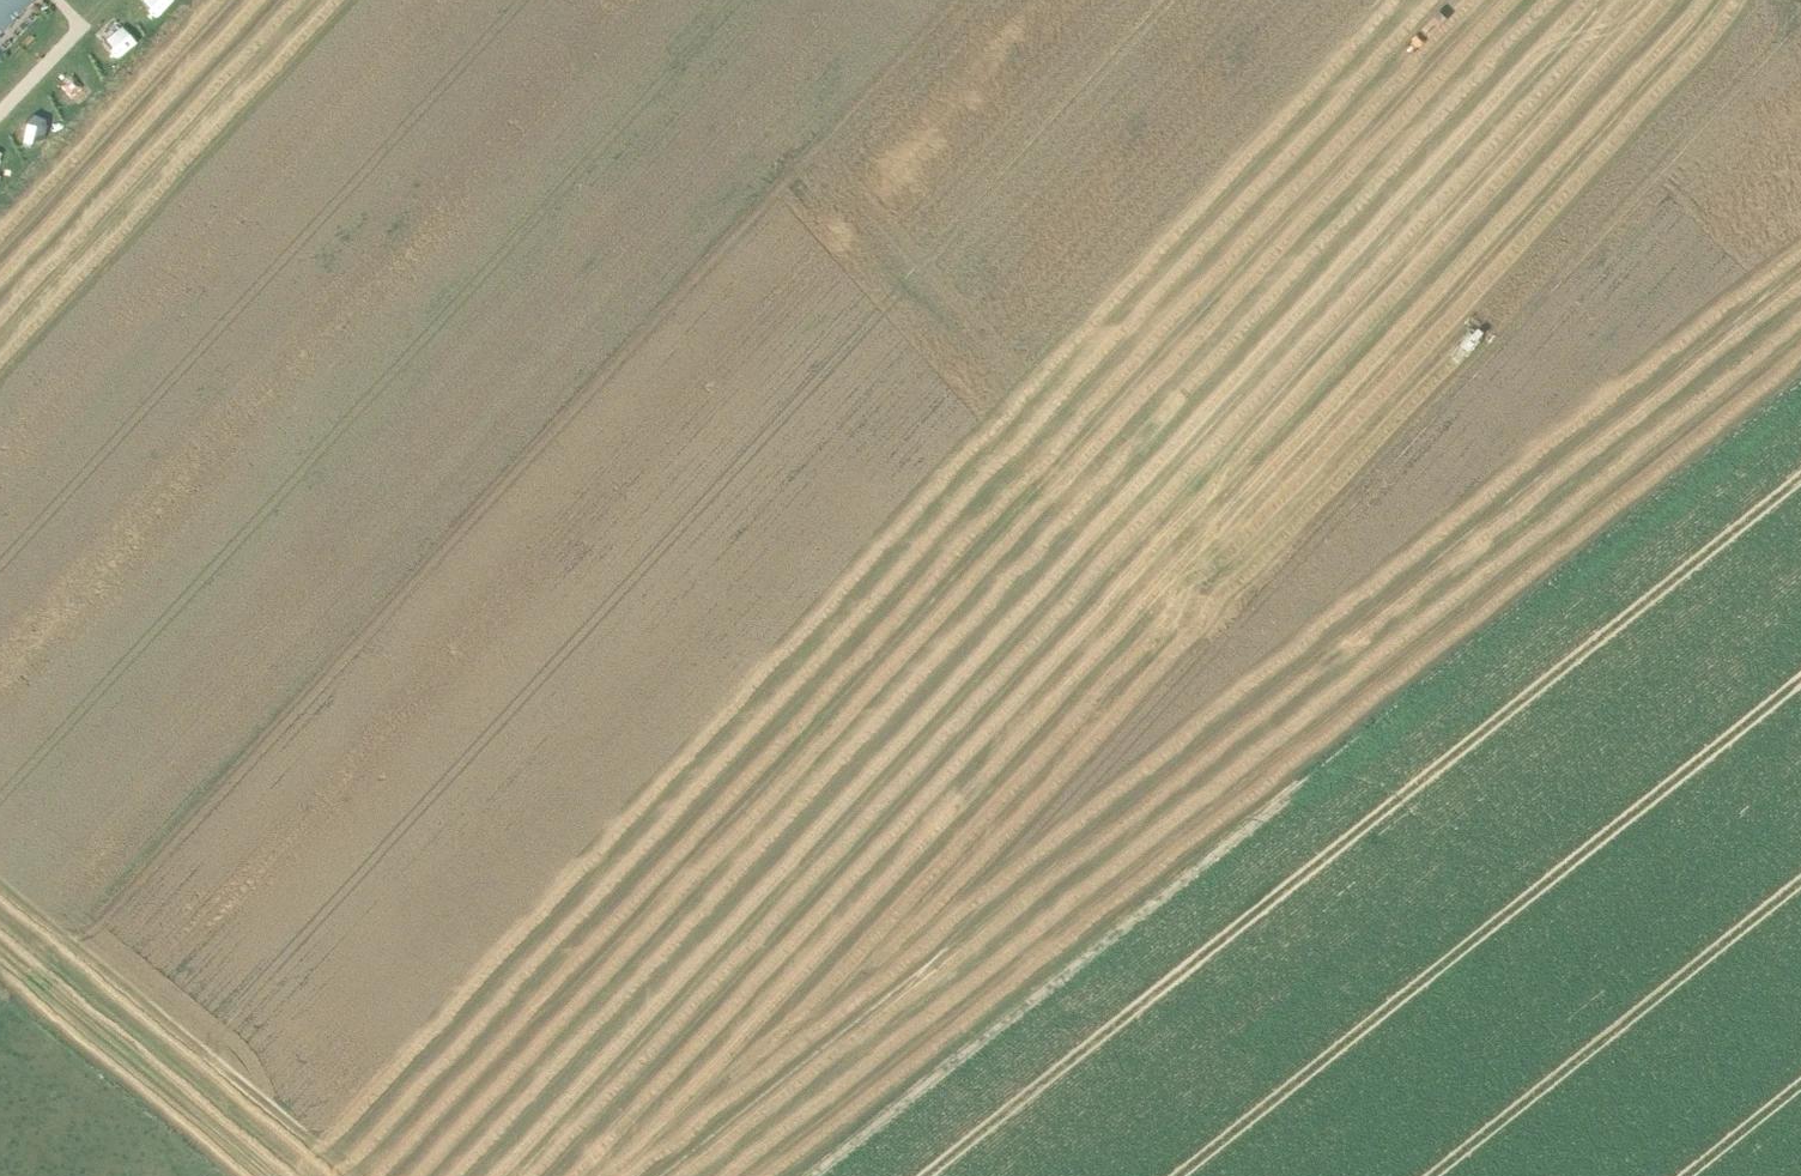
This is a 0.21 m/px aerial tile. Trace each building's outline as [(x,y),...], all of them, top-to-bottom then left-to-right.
[(24,7),(17,0),(0,0),(0,32),(24,7)] [(105,68),(127,43),(109,27),(86,51),(105,68)]
